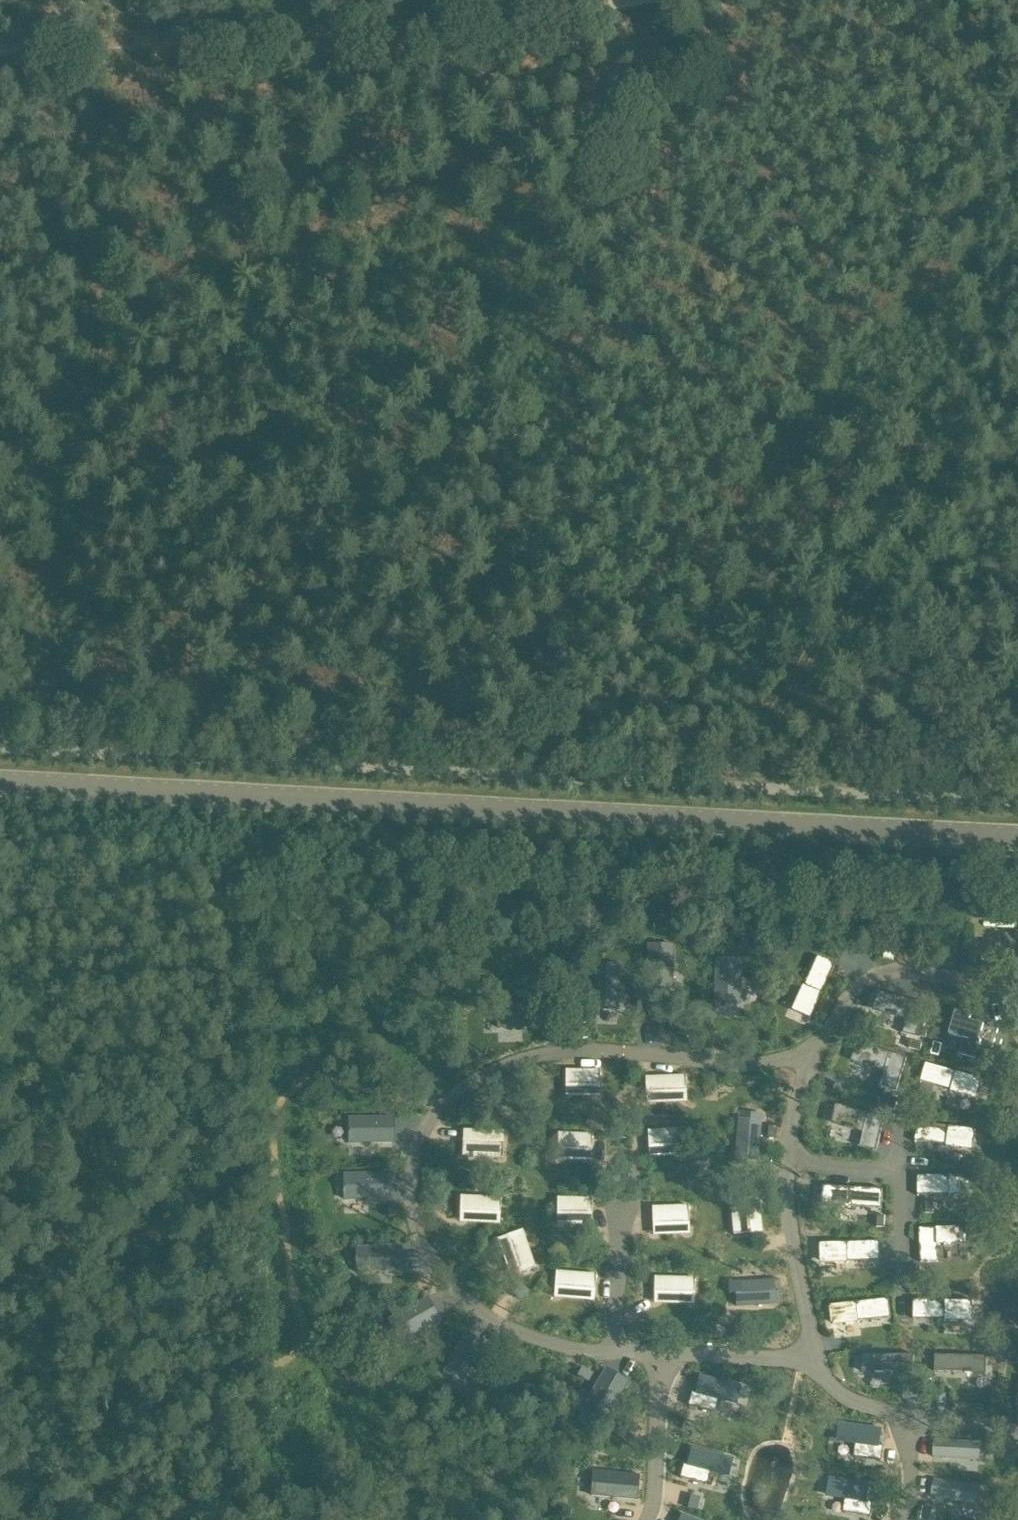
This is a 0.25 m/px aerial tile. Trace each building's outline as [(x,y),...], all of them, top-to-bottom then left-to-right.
[(647,945),(646,990),(671,991),(672,946),(647,945)] [(832,946),(828,957),(834,960),(839,949),(832,946)] [(816,957),(793,1010),(810,1017),(833,964),(816,957)] [(715,960),(714,1004),(739,1005),(740,960),(715,960)] [(592,966),(592,1010),(617,1011),(618,966),(592,966)] [(881,992),(877,1009),(889,1012),(889,1015),(898,1017),(899,1014),(908,1017),(904,1034),(920,1038),(928,1004),(881,992)] [(564,998),(551,999),(551,1008),(565,1008),(564,998)] [(956,1012),(949,1033),(964,1038),(959,1052),(975,1057),(979,1043),(992,1047),(998,1030),(969,1021),(971,1017),(956,1012)] [(909,1048),(920,1051),(922,1043),(911,1040),(909,1048)] [(934,1042),(931,1054),(939,1056),(942,1044),(934,1042)] [(860,1044),(855,1060),(867,1064),(867,1067),(876,1070),(876,1067),(886,1070),(881,1087),(896,1091),(907,1058),(860,1044)] [(565,1071),(564,1086),(599,1086),(599,1071),(565,1071)] [(685,1076),(645,1077),(645,1092),(686,1091),(685,1076)] [(550,1108),(568,1115),(575,1098),(556,1090),(550,1108)] [(837,1106),(833,1123),(845,1126),(845,1129),(854,1131),(855,1128),(864,1131),(860,1148),(876,1151),(884,1118),(837,1106)] [(393,1118),(347,1118),(348,1143),(393,1143),(393,1118)] [(736,1118),(733,1151),(746,1152),(745,1159),(757,1160),(760,1126),(748,1125),(749,1119),(736,1118)] [(767,1127),(767,1139),(774,1139),(775,1128),(767,1127)] [(681,1130),(647,1132),(648,1147),(682,1145),(681,1130)] [(557,1134),(557,1149),(591,1150),(592,1135),(557,1134)] [(462,1142),(462,1157),(502,1158),(502,1143),(462,1142)] [(547,1172),(566,1171),(565,1154),(546,1155),(547,1172)] [(388,1174),(342,1174),(343,1200),(388,1199),(388,1174)] [(460,1196),(460,1212),(500,1213),(500,1198),(460,1196)] [(557,1198),(556,1213),(591,1214),(591,1199),(557,1198)] [(746,1198),(729,1200),(733,1236),(750,1234),(746,1198)] [(398,1206),(388,1206),(388,1216),(398,1216),(398,1206)] [(688,1206),(652,1208),(652,1225),(688,1224),(688,1206)] [(877,1215),(876,1227),(884,1228),(885,1216),(877,1215)] [(522,1230),(508,1235),(521,1273),(535,1268),(522,1230)] [(879,1241),(821,1243),(822,1262),(879,1261),(879,1241)] [(399,1246),(354,1249),(356,1274),(400,1271),(399,1246)] [(556,1272),(554,1287),(594,1290),(596,1275),(556,1272)] [(654,1277),(654,1292),(694,1293),(694,1278),(654,1277)] [(742,1293),(735,1293),(735,1305),(769,1304),(769,1292),(774,1292),(774,1279),(741,1281),(742,1293)] [(520,1285),(512,1294),(519,1301),(528,1292),(520,1285)] [(426,1298),(387,1321),(400,1343),(439,1320),(426,1298)] [(888,1298),(829,1305),(831,1325),(890,1318),(888,1298)] [(458,1320),(454,1312),(443,1318),(448,1326),(458,1320)] [(463,1334),(443,1374),(465,1386),(486,1346),(463,1334)] [(863,1355),(863,1370),(913,1370),(913,1355),(863,1355)] [(936,1356),(935,1370),(985,1371),(986,1357),(936,1356)] [(582,1368),(578,1376),(588,1382),(592,1374),(582,1368)] [(604,1369),(581,1408),(604,1421),(627,1382),(604,1369)] [(691,1392),(687,1406),(714,1413),(717,1401),(736,1406),(741,1387),(698,1377),(694,1393),(691,1392)] [(683,1423),(681,1430),(694,1433),(695,1425),(683,1423)] [(839,1423),(836,1443),(855,1445),(854,1457),(881,1461),(883,1446),(880,1446),(882,1429),(839,1423)] [(934,1440),(933,1458),(980,1460),(981,1443),(934,1440)] [(682,1464),(679,1478),(706,1485),(709,1474),(727,1478),(732,1459),(690,1449),(686,1465),(682,1464)] [(593,1471),(590,1496),(636,1500),(638,1475),(593,1471)] [(829,1478),(826,1497),(845,1501),(843,1512),(870,1517),(873,1502),(869,1502),(872,1485),(829,1478)] [(934,1479),(931,1496),(977,1505),(980,1488),(934,1479)] [(690,1496),(686,1509),(694,1511),(698,1498),(690,1496)] [(920,1519),(930,1519),(932,1508),(923,1507),(920,1519)]
